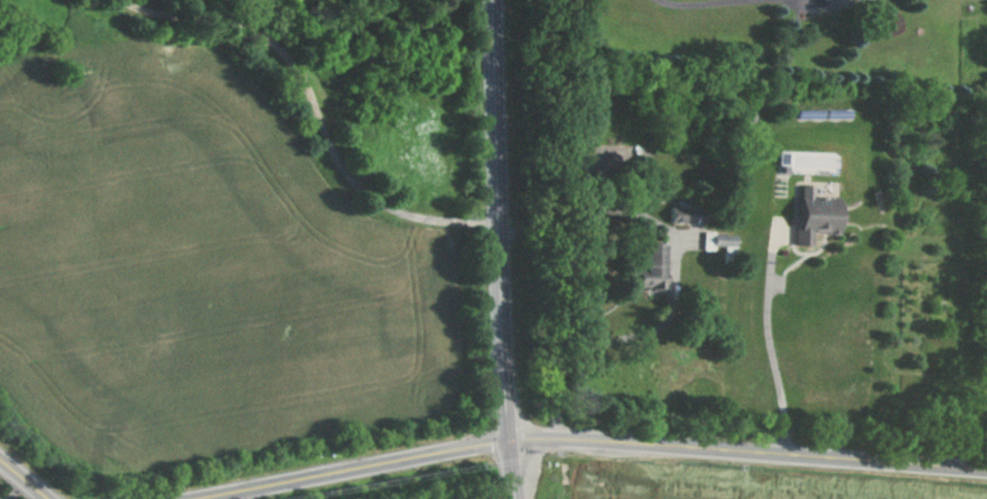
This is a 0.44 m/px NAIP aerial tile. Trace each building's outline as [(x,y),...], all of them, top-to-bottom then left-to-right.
[(822,9),(848,8),(848,0),(822,0),(822,9)] [(794,244),(810,245),(811,232),(837,233),(839,196),(796,195),(794,244)] [(698,226),(698,214),(668,214),(668,226),(698,226)] [(732,247),(732,234),(702,234),(702,247),(732,247)] [(642,288),(663,288),(663,241),(642,241),(642,288)]
